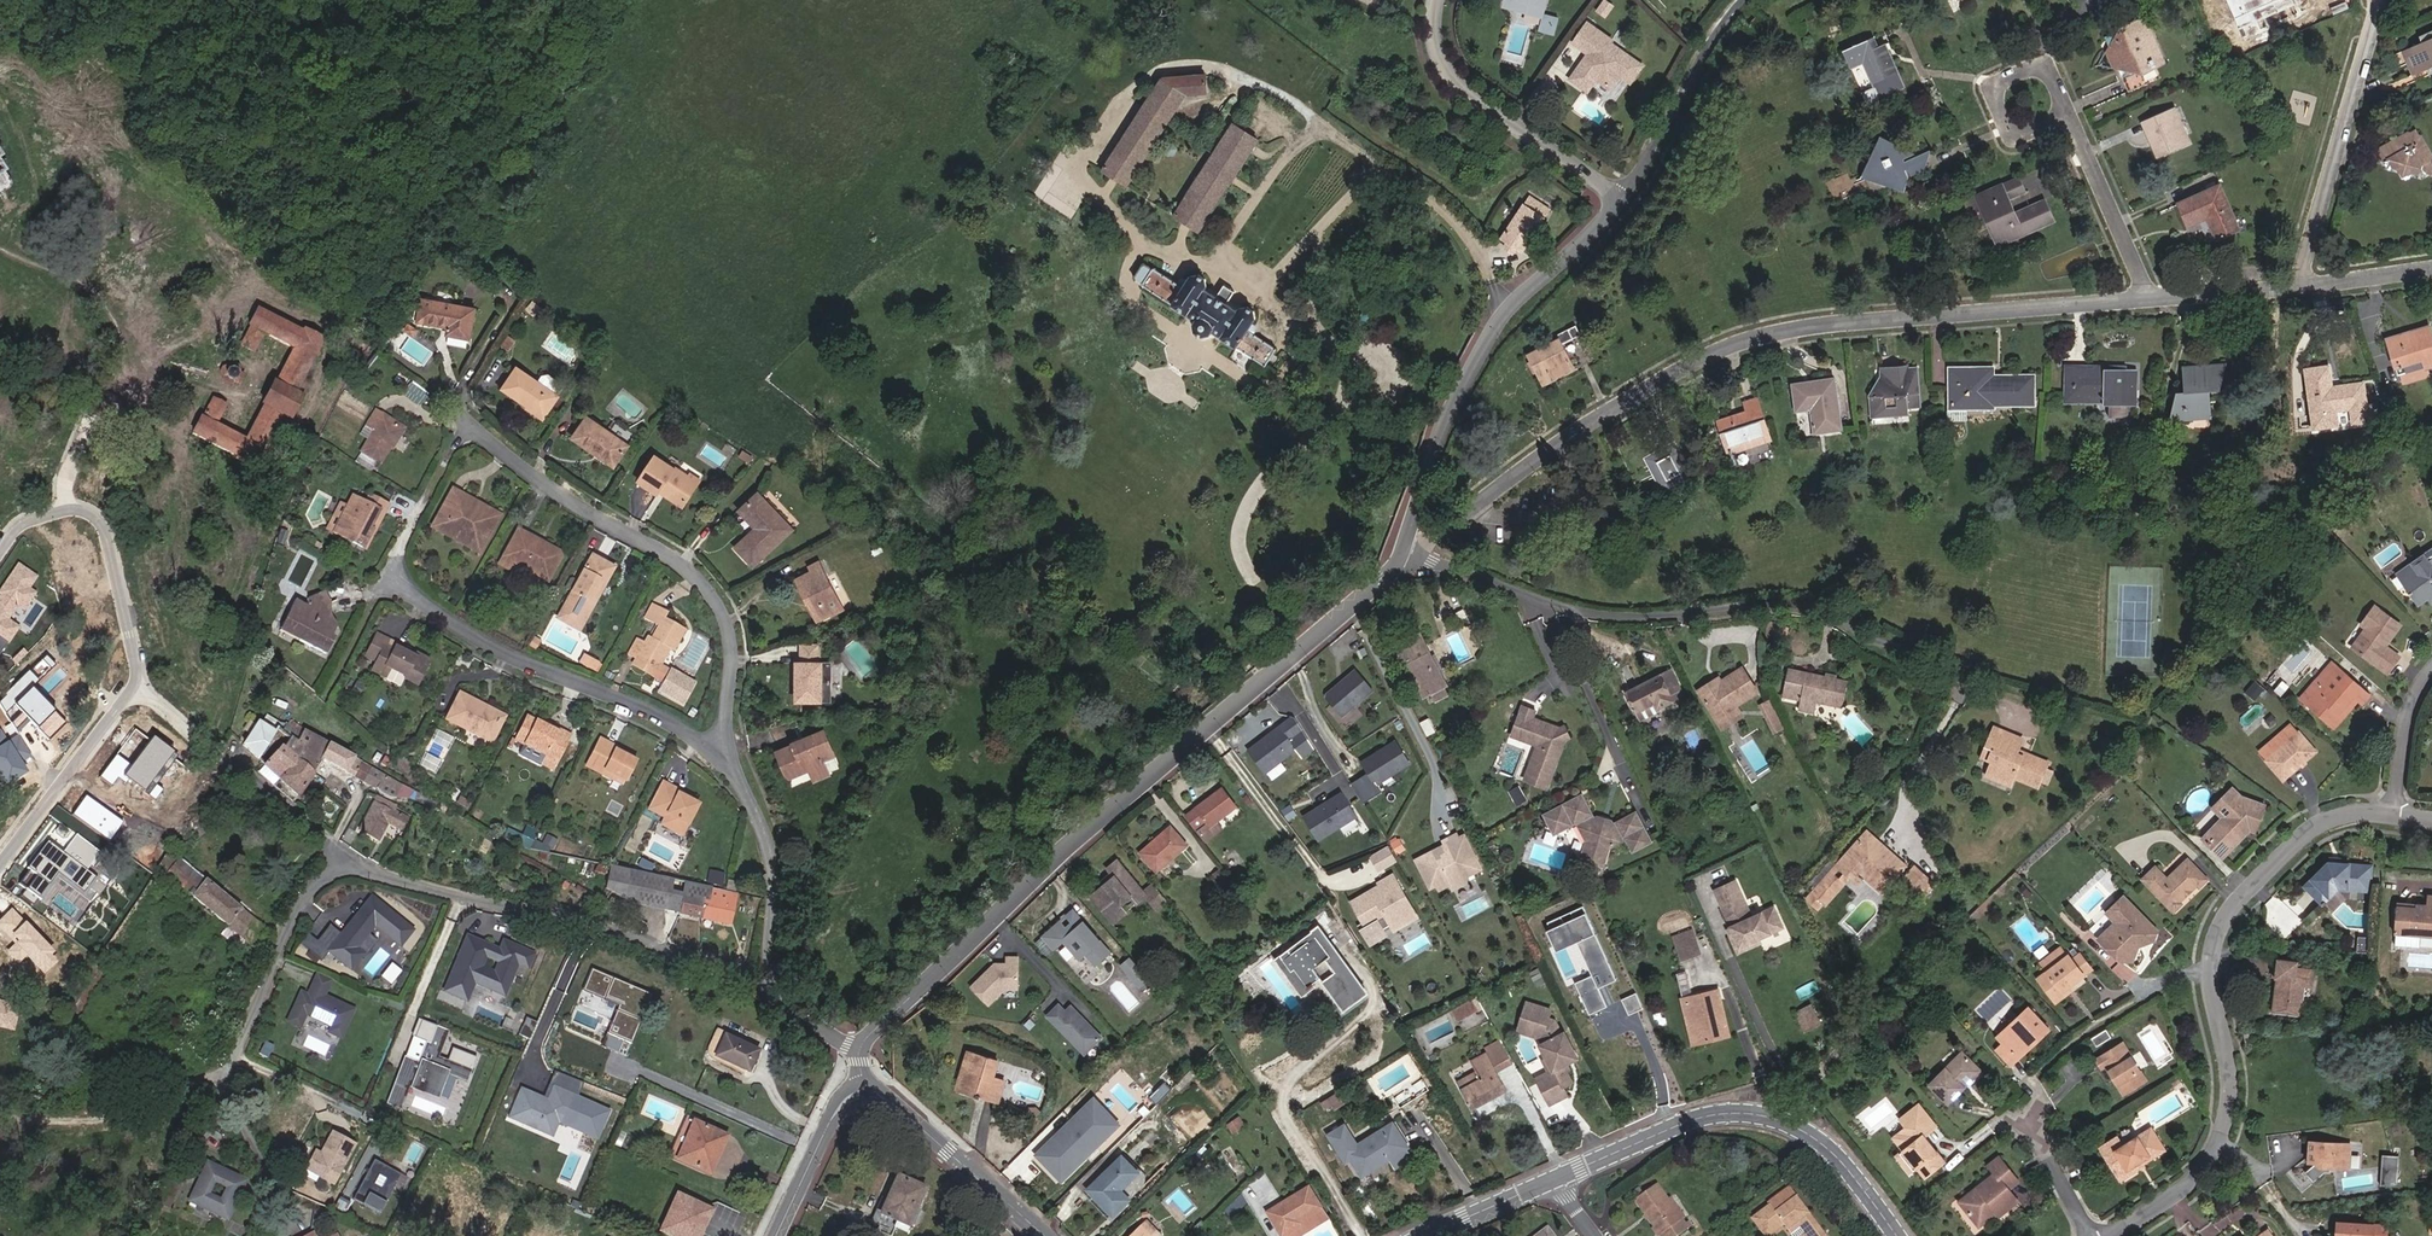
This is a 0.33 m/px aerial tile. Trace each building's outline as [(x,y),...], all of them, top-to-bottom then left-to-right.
[(1510,8),(1520,11),(1519,17),(1538,22),(1542,8),(1545,9),(1548,0),(1507,0),(1510,8)] [(2112,0),(2069,0),(2077,17),(2112,0)] [(2219,26),(2244,15),(2242,9),(2264,0),(2208,0),(2219,26)] [(1539,30),(1555,34),(1560,17),(1544,12),(1539,30)] [(2140,75),(2165,65),(2146,22),(2119,33),(2101,57),(2107,71),(2140,75)] [(1752,34),(1746,27),(1738,35),(1745,41),(1752,34)] [(1607,50),(1608,47),(1583,30),(1571,48),(1582,56),(1583,56),(1587,49),(1592,52),(1589,55),(1592,56),(1589,60),(1587,59),(1569,86),(1579,92),(1586,82),(1592,86),(1594,83),(1608,93),(1617,79),(1618,80),(1619,79),(1623,74),(1632,80),(1638,71),(1607,50)] [(2421,42),(2423,46),(2405,55),(2416,79),(2431,71),(2431,37),(2421,42)] [(1878,52),(1873,41),(1843,55),(1848,68),(1864,61),(1875,82),(1896,72),(1885,49),(1878,52)] [(1592,52),(1587,49),(1583,56),(1587,59),(1589,60),(1592,56),(1589,55),(1592,52)] [(1623,74),(1619,79),(1628,86),(1632,80),(1623,74)] [(1203,76),(1160,79),(1184,95),(1205,93),(1203,76)] [(1184,95),(1160,79),(1142,106),(1166,122),(1184,95)] [(1586,82),(1579,92),(1585,97),(1592,86),(1586,82)] [(1558,102),(1552,98),(1547,107),(1553,110),(1558,102)] [(1166,122),(1142,106),(1099,170),(1124,187),(1151,149),(1165,125),(1166,122)] [(2152,157),(2186,142),(2172,108),(2138,123),(2152,157)] [(1197,178),(1172,217),(1198,234),(1257,142),(1233,125),(1217,149),(1197,178)] [(1924,170),(1928,146),(1905,156),(1900,148),(1903,146),(1879,134),(1866,170),(1903,184),(1907,172),(1904,163),(1908,161),(1913,175),(1924,170)] [(2377,156),(2381,165),(2389,165),(2392,171),(2400,174),(2403,170),(2413,175),(2415,180),(2419,182),(2425,178),(2429,184),(2431,182),(2431,158),(2424,142),(2420,144),(2417,139),(2411,141),(2410,139),(2377,156)] [(2015,180),(1971,198),(1991,241),(2015,229),(2018,235),(2040,226),(2037,219),(2045,216),(2039,201),(2009,215),(2004,202),(2022,194),(2015,180)] [(2212,242),(2235,232),(2216,188),(2175,204),(2185,228),(2202,221),(2212,242)] [(1523,205),(1500,238),(1522,252),(1543,218),(1551,207),(1544,203),(1536,213),(1534,212),(1541,203),(1530,195),(1523,205)] [(2015,229),(1991,241),(1994,247),(2018,235),(2015,229)] [(1532,253),(1539,260),(1547,251),(1539,244),(1532,253)] [(1263,367),(1274,349),(1253,334),(1255,331),(1254,325),(1251,323),(1254,317),(1253,311),(1246,306),(1239,307),(1236,312),(1203,289),(1206,285),(1205,279),(1197,274),(1189,276),(1186,280),(1183,279),(1176,281),(1175,283),(1152,268),(1150,270),(1142,264),(1132,278),(1141,284),(1140,286),(1193,322),(1191,325),(1193,332),(1200,336),(1207,334),(1209,331),(1263,367)] [(1223,284),(1215,293),(1225,302),(1233,292),(1223,284)] [(453,329),(450,346),(470,351),(472,341),(479,312),(427,301),(422,322),(453,329)] [(305,382),(327,343),(307,332),(306,334),(263,308),(244,343),(256,350),(266,332),(298,350),(281,380),(278,379),(263,406),(266,408),(248,440),(216,422),(225,407),(212,399),(194,432),(239,456),(238,457),(257,468),(286,417),(291,420),(310,385),(305,382)] [(1568,330),(1557,335),(1559,339),(1562,345),(1572,339),(1580,335),(1576,326),(1568,330)] [(422,333),(413,327),(409,332),(417,338),(422,333)] [(2404,377),(2404,380),(2405,381),(2405,382),(2406,382),(2407,382),(2408,382),(2409,382),(2431,375),(2429,369),(2431,368),(2431,328),(2391,340),(2400,367),(2401,367),(2404,377)] [(1559,339),(1528,355),(1542,384),(1573,368),(1562,345),(1559,339)] [(1879,378),(1869,399),(1873,419),(1909,416),(1909,409),(1920,408),(1917,368),(1910,369),(1909,364),(1878,367),(1879,378)] [(2064,402),(2098,401),(2100,408),(2134,406),(2133,370),(2121,371),(2121,364),(2062,366),(2064,402)] [(2002,408),(2004,375),(2000,374),(1999,367),(1952,368),(1953,412),(1999,411),(1999,409),(2002,408)] [(2167,422),(2210,419),(2210,393),(2218,393),(2226,367),(2183,371),(2184,396),(2175,397),(2167,422)] [(2328,367),(2306,370),(2311,413),(2350,408),(2352,421),(2367,419),(2362,384),(2331,388),(2328,367)] [(505,392),(530,409),(545,419),(560,397),(558,396),(564,387),(550,378),(544,379),(540,385),(519,371),(505,392)] [(2038,374),(2004,375),(2002,408),(2038,408),(2038,374)] [(1841,429),(1832,378),(1792,386),(1797,412),(1812,409),(1816,434),(1841,429)] [(1767,450),(1757,405),(1741,409),(1743,419),(1714,425),(1722,461),(1767,450)] [(394,412),(386,407),(376,422),(383,426),(379,434),(371,445),(389,456),(392,458),(412,425),(393,413),(394,412)] [(545,419),(530,409),(527,414),(542,424),(545,419)] [(616,436),(593,420),(579,440),(619,467),(633,447),(631,445),(616,436)] [(383,426),(376,422),(372,429),(379,434),(383,426)] [(636,437),(622,427),(616,436),(631,445),(636,437)] [(389,456),(371,445),(365,455),(377,465),(380,461),(384,463),(389,456)] [(1668,450),(1648,460),(1661,485),(1680,475),(1668,450)] [(677,472),(660,460),(645,484),(664,498),(666,494),(687,508),(699,489),(690,483),(693,478),(679,468),(677,472)] [(387,502),(395,506),(399,499),(380,488),(377,494),(364,487),(358,498),(343,524),(355,531),(357,527),(364,531),(362,534),(371,539),(381,523),(377,520),(387,502)] [(471,500),(459,493),(439,528),(449,534),(451,529),(480,546),(484,537),(494,542),(508,518),(490,507),(485,515),(468,505),(471,500)] [(336,520),(343,524),(358,498),(351,494),(336,520)] [(793,533),(758,497),(740,515),(756,531),(760,527),(764,532),(757,539),(754,537),(738,553),(756,571),(793,533)] [(375,542),(395,506),(387,502),(377,520),(381,523),(371,539),(375,542)] [(569,555),(550,544),(547,548),(531,539),(534,535),(527,530),(507,565),(515,570),(520,561),(554,581),(569,555)] [(547,548),(550,544),(534,535),(531,539),(547,548)] [(2396,577),(2409,595),(2407,596),(2415,607),(2424,601),(2428,606),(2431,604),(2431,576),(2425,567),(2431,563),(2431,556),(2429,552),(2396,577)] [(603,578),(611,583),(620,568),(597,554),(576,590),(579,592),(569,610),(581,617),(603,578)] [(0,586),(0,655),(18,624),(10,619),(17,607),(25,611),(36,591),(32,588),(40,575),(14,560),(0,586)] [(808,589),(826,622),(838,616),(835,611),(845,607),(822,565),(811,570),(814,574),(798,582),(803,592),(808,589)] [(586,627),(611,583),(603,578),(581,617),(569,610),(565,616),(586,627)] [(307,632),(304,639),(332,653),(340,636),(336,633),(341,623),(336,614),(329,611),(327,606),(337,601),(331,587),(314,595),(313,605),(300,599),(288,621),(307,632)] [(803,592),(822,624),(826,622),(808,589),(803,592)] [(678,645),(688,625),(670,615),(674,609),(660,602),(652,616),(663,621),(657,634),(650,631),(647,637),(643,635),(635,651),(641,654),(642,652),(663,663),(666,657),(674,642),(678,645)] [(835,611),(838,616),(847,612),(845,607),(835,611)] [(2380,650),(2396,626),(2373,610),(2359,627),(2364,631),(2349,651),(2384,677),(2395,659),(2380,650)] [(1466,616),(1456,622),(1461,632),(1471,627),(1466,616)] [(1776,635),(1778,622),(1765,620),(1763,633),(1776,635)] [(284,629),(304,639),(307,632),(288,621),(284,629)] [(369,653),(382,660),(394,639),(381,632),(369,653)] [(538,638),(535,646),(540,649),(545,641),(538,638)] [(1422,661),(1429,657),(1419,638),(1396,649),(1424,704),(1435,698),(1440,696),(1422,661)] [(378,669),(395,677),(400,666),(413,673),(412,676),(424,682),(436,659),(423,653),(421,655),(409,649),(408,651),(402,648),(404,643),(394,639),(382,660),(378,669)] [(828,681),(827,670),(823,670),(822,651),(806,652),(807,671),(802,671),(804,708),(829,707),(828,696),(837,695),(836,681),(828,681)] [(642,652),(641,654),(639,658),(671,675),(677,663),(666,657),(663,663),(642,652)] [(589,654),(584,663),(599,670),(604,662),(589,654)] [(1439,658),(1431,662),(1429,657),(1422,661),(1440,696),(1435,698),(1439,706),(1451,700),(1441,681),(1448,678),(1439,658)] [(703,676),(677,663),(671,675),(666,684),(691,698),(703,676)] [(1709,677),(1696,684),(1712,712),(1722,706),(1725,711),(1735,706),(1733,701),(1753,690),(1739,665),(1719,676),(1711,680),(1709,677)] [(2321,685),(2335,670),(2330,666),(2316,681),(2321,685)] [(836,670),(827,670),(828,681),(836,681),(836,670)] [(1664,670),(1656,673),(1670,699),(1677,695),(1664,670)] [(1819,676),(1789,670),(1785,689),(1800,692),(1798,701),(1814,704),(1815,695),(1839,699),(1844,676),(1821,670),(1819,676)] [(2367,698),(2335,670),(2321,685),(2303,706),(2332,731),(2345,716),(2342,713),(2352,700),(2356,703),(2360,706),(2367,698)] [(1326,697),(1326,701),(1341,719),(1372,694),(1354,673),(1326,697)] [(1655,700),(1658,705),(1670,699),(1656,673),(1621,691),(1632,712),(1650,702),(1655,700)] [(2256,680),(2247,692),(2256,699),(2265,688),(2256,680)] [(372,685),(364,681),(358,690),(367,695),(372,685)] [(486,707),(489,701),(468,691),(455,718),(495,737),(505,715),(486,707)] [(2217,700),(2211,691),(2200,698),(2207,707),(2217,700)] [(837,707),(837,695),(828,696),(829,707),(837,707)] [(1765,698),(1756,703),(1760,711),(1769,706),(1765,698)] [(2345,716),(2356,703),(2352,700),(2342,713),(2345,716)] [(512,711),(489,701),(486,707),(505,715),(495,737),(499,739),(512,711)] [(1722,706),(1712,712),(1717,722),(1738,711),(1735,706),(1725,711),(1722,706)] [(1769,706),(1760,711),(1770,730),(1779,725),(1769,706)] [(1539,715),(1526,710),(1519,728),(1533,733),(1530,742),(1542,746),(1544,753),(1543,755),(1537,759),(1528,785),(1550,792),(1566,747),(1561,737),(1563,732),(1537,723),(1539,715)] [(1689,717),(1676,716),(1676,725),(1688,726),(1689,717)] [(562,732),(535,718),(524,740),(551,754),(549,756),(561,762),(575,734),(564,728),(562,732)] [(455,722),(448,719),(445,725),(452,728),(455,722)] [(1433,736),(1426,722),(1418,726),(1425,740),(1433,736)] [(244,747),(256,758),(275,734),(262,723),(244,747)] [(1519,728),(1515,740),(1534,747),(1537,759),(1543,755),(1544,753),(1542,746),(1530,742),(1533,733),(1519,728)] [(1248,752),(1265,775),(1296,752),(1279,729),(1248,752)] [(285,747),(314,772),(323,758),(332,744),(306,730),(300,743),(290,737),(285,747)] [(1575,746),(1567,730),(1563,732),(1561,737),(1566,747),(1571,749),(1575,746)] [(2000,780),(2014,785),(2016,782),(2039,791),(2048,766),(2026,758),(2024,762),(2017,759),(2022,743),(1995,732),(1988,750),(1995,752),(1990,764),(1994,765),(1988,779),(1999,783),(2000,780)] [(799,775),(801,782),(816,776),(820,785),(836,778),(829,763),(840,759),(830,734),(809,742),(811,746),(783,757),(792,778),(799,775)] [(2296,737),(2264,765),(2281,784),(2312,755),(2296,737)] [(611,770),(632,779),(639,763),(620,754),(623,746),(607,739),(594,766),(610,773),(611,770)] [(16,752),(15,742),(0,743),(0,753),(16,752)] [(332,744),(323,758),(356,776),(363,762),(332,744)] [(1393,744),(1360,765),(1374,788),(1408,767),(1393,744)] [(298,796),(314,772),(285,747),(282,745),(263,764),(298,796)] [(1984,761),(1990,764),(1995,752),(1988,750),(1984,761)] [(385,775),(381,772),(363,762),(356,776),(377,789),(385,775)] [(630,783),(632,779),(611,770),(610,773),(630,783)] [(420,794),(385,775),(377,789),(376,790),(392,799),(408,799),(416,801),(420,794)] [(795,785),(801,782),(799,775),(792,778),(795,785)] [(685,787),(669,778),(654,804),(670,814),(674,807),(694,819),(703,802),(683,791),(685,787)] [(2013,789),(2014,785),(2000,780),(1999,783),(2013,789)] [(1209,829),(1218,823),(1235,809),(1221,791),(1186,817),(1196,830),(1205,823),(1209,829)] [(2238,828),(2251,833),(2256,834),(2264,809),(2245,803),(2233,793),(2213,811),(2223,822),(2203,841),(2222,861),(2242,841),(2233,832),(2238,828)] [(1341,795),(1302,819),(1316,842),(1355,819),(1341,795)] [(408,820),(403,817),(394,813),(397,807),(378,797),(360,832),(379,842),(388,825),(402,832),(408,820)] [(1581,801),(1550,816),(1544,828),(1548,836),(1557,837),(1574,829),(1582,846),(1582,858),(1604,859),(1604,847),(1622,838),(1626,847),(1637,849),(1646,844),(1647,836),(1636,814),(1611,825),(1596,823),(1592,822),(1581,801)] [(1222,827),(1218,823),(1209,829),(1205,823),(1196,830),(1204,841),(1222,827)] [(541,830),(534,826),(530,835),(538,838),(541,830)] [(2242,841),(2251,833),(2238,828),(2233,832),(2242,841)] [(1156,871),(1186,848),(1172,829),(1141,851),(1156,871)] [(527,833),(522,843),(535,848),(539,840),(527,833)] [(1863,840),(1876,853),(1881,848),(1868,836),(1863,840)] [(1435,852),(1414,863),(1427,890),(1433,887),(1444,881),(1447,886),(1462,879),(1461,876),(1465,874),(1463,870),(1473,865),(1460,839),(1455,842),(1453,838),(1441,845),(1443,848),(1444,850),(1439,852),(1440,854),(1436,856),(1435,852)] [(1876,853),(1863,840),(1834,868),(1809,893),(1821,905),(1846,880),(1851,886),(1861,876),(1867,870),(1885,889),(1903,871),(1881,848),(1876,853)] [(1402,852),(1397,842),(1389,846),(1394,856),(1402,852)] [(1443,848),(1435,852),(1436,856),(1440,854),(1439,852),(1444,850),(1443,848)] [(256,922),(168,849),(157,868),(228,926),(245,941),(246,941),(256,922)] [(2328,865),(2336,866),(2337,858),(2328,857),(2328,865)] [(2154,869),(2142,881),(2175,914),(2182,907),(2180,903),(2198,886),(2200,889),(2208,882),(2186,861),(2167,880),(2154,869)] [(1107,920),(1122,908),(1131,901),(1137,908),(1146,900),(1160,916),(1169,908),(1155,891),(1145,899),(1118,865),(1109,872),(1111,876),(1108,878),(1112,883),(1106,888),(1091,899),(1107,920)] [(1461,876),(1462,879),(1477,872),(1473,865),(1463,870),(1465,874),(1461,876)] [(2370,869),(2336,866),(2328,865),(2304,888),(2322,905),(2338,890),(2367,892),(2370,869)] [(733,890),(609,866),(604,888),(630,902),(678,912),(724,922),(728,902),(735,904),(737,891),(733,890)] [(710,870),(708,882),(723,885),(726,873),(710,870)] [(1867,870),(1861,876),(1879,895),(1885,889),(1867,870)] [(1929,884),(1915,871),(1902,884),(1915,898),(1929,884)] [(1220,873),(1214,878),(1222,888),(1228,885),(1220,873)] [(737,891),(744,892),(747,879),(736,876),(733,890),(737,891)] [(1103,883),(1106,888),(1112,883),(1108,878),(1103,883)] [(1415,913),(1397,881),(1392,884),(1389,879),(1380,884),(1383,889),(1378,892),(1376,889),(1352,903),(1367,929),(1388,917),(1392,926),(1415,913)] [(1462,879),(1447,886),(1450,892),(1465,884),(1462,879)] [(1444,881),(1433,887),(1436,892),(1447,886),(1444,881)] [(1736,884),(1716,893),(1732,930),(1735,937),(1731,939),(1736,952),(1783,930),(1774,911),(1752,920),(1736,884)] [(2096,890),(2078,907),(2086,915),(2104,898),(2096,890)] [(1305,894),(1298,900),(1303,906),(1310,899),(1305,894)] [(332,922),(311,948),(323,958),(331,949),(353,966),(362,954),(365,951),(358,945),(368,933),(375,924),(401,945),(413,930),(372,896),(344,931),(332,922)] [(2427,896),(2426,905),(2417,905),(2416,910),(2398,909),(2396,933),(2398,934),(2397,946),(2420,948),(2421,935),(2431,936),(2431,896),(2427,896)] [(2123,898),(2089,930),(2118,961),(2133,960),(2137,941),(2143,939),(2145,943),(2154,942),(2156,932),(2123,898)] [(1604,985),(1617,980),(1590,906),(1543,923),(1554,954),(1559,952),(1569,980),(1575,978),(1588,1014),(1612,1005),(1604,985)] [(1127,915),(1122,908),(1107,920),(1113,927),(1127,915)] [(1072,913),(1065,918),(1071,925),(1076,931),(1083,925),(1072,913)] [(256,922),(246,941),(253,947),(265,929),(256,922)] [(1060,923),(1042,938),(1052,950),(1062,942),(1078,961),(1084,955),(1094,967),(1108,955),(1083,925),(1076,931),(1071,925),(1066,930),(1060,923)] [(245,941),(228,926),(221,935),(239,949),(245,941)] [(1689,927),(1679,930),(1688,953),(1697,949),(1689,927)] [(1363,994),(1318,929),(1276,959),(1288,975),(1291,973),(1305,993),(1310,990),(1309,988),(1319,981),(1340,1010),(1363,994)] [(1679,930),(1670,934),(1679,956),(1688,953),(1679,930)] [(368,933),(358,945),(365,951),(362,954),(365,957),(378,942),(368,933)] [(493,947),(467,936),(443,992),(466,1001),(474,983),(494,992),(501,977),(510,981),(518,964),(528,969),(534,955),(505,942),(499,955),(491,951),(493,947)] [(700,954),(713,960),(716,952),(704,946),(700,954)] [(2063,948),(2043,961),(2049,970),(2069,957),(2063,948)] [(2062,990),(2071,985),(2093,971),(2083,955),(2074,960),(2071,956),(2069,957),(2049,970),(2039,977),(2056,1001),(2065,995),(2062,990)] [(989,970),(971,988),(989,1006),(1005,990),(1018,990),(1018,959),(1007,958),(1006,965),(995,965),(995,969),(991,973),(989,970)] [(2276,983),(2272,1016),(2285,1017),(2300,1019),(2304,988),(2313,989),(2315,973),(2296,971),(2297,963),(2276,960),(2273,983),(2276,983)] [(1130,962),(1121,969),(1138,988),(1146,981),(1130,962)] [(652,995),(589,968),(579,991),(617,1007),(606,1034),(632,1044),(652,995)] [(317,974),(309,990),(323,997),(330,980),(317,974)] [(1685,977),(1678,979),(1683,999),(1690,997),(1685,977)] [(2074,990),(2071,985),(2062,990),(2065,995),(2074,990)] [(309,990),(307,995),(297,990),(288,1009),(298,1014),(325,1026),(323,1031),(335,1036),(348,1008),(323,997),(309,990)] [(1638,992),(1623,998),(1629,1014),(1644,1008),(1638,992)] [(1690,1000),(1700,1047),(1729,1040),(1718,994),(1690,1000)] [(1693,1048),(1700,1047),(1690,1000),(1682,1002),(1693,1048)] [(1473,1013),(1467,1002),(1452,1011),(1458,1021),(1473,1013)] [(1546,1010),(1522,1003),(1516,1024),(1525,1030),(1539,1034),(1542,1041),(1534,1045),(1542,1059),(1552,1078),(1543,1083),(1541,1073),(1531,1079),(1545,1105),(1562,1096),(1557,1087),(1567,1083),(1558,1066),(1556,1062),(1570,1055),(1559,1033),(1557,1034),(1550,1020),(1543,1019),(1546,1010)] [(1805,1003),(1793,1009),(1803,1029),(1815,1023),(1805,1003)] [(1059,1007),(1047,1018),(1083,1057),(1101,1041),(1071,1009),(1065,1014),(1059,1007)] [(298,1014),(288,1009),(283,1019),(294,1024),(298,1014)] [(1803,1029),(1793,1009),(1789,1011),(1799,1030),(1803,1029)] [(2010,1070),(2018,1061),(2015,1058),(2033,1040),(2036,1043),(2048,1031),(2026,1009),(1996,1038),(2004,1046),(1995,1055),(2010,1070)] [(1525,1030),(1516,1024),(1513,1032),(1530,1042),(1534,1045),(1542,1041),(1539,1034),(1525,1030)] [(438,1056),(449,1030),(437,1025),(430,1042),(414,1036),(391,1093),(403,1098),(409,1084),(435,1095),(444,1072),(467,1081),(472,1070),(438,1056)] [(754,1074),(762,1055),(762,1054),(713,1031),(706,1044),(719,1050),(717,1057),(754,1074)] [(2244,1037),(2247,1049),(2258,1045),(2254,1034),(2244,1037)] [(255,1052),(264,1055),(269,1043),(260,1040),(255,1052)] [(2015,1058),(2018,1061),(2036,1043),(2033,1040),(2015,1058)] [(2096,1061),(2101,1070),(2107,1068),(2125,1095),(2146,1079),(2122,1044),(2096,1061)] [(1510,1066),(1499,1047),(1485,1054),(1489,1063),(1496,1074),(1510,1066)] [(970,1053),(959,1087),(997,1101),(1003,1082),(994,1079),(1000,1063),(970,1053)] [(1485,1054),(1470,1063),(1467,1065),(1471,1073),(1475,1071),(1489,1063),(1485,1054)] [(1572,1059),(1570,1055),(1556,1062),(1558,1066),(1572,1059)] [(1962,1056),(1931,1086),(1949,1105),(1980,1074),(1962,1056)] [(1542,1059),(1535,1062),(1541,1073),(1543,1083),(1552,1078),(1542,1059)] [(1489,1063),(1475,1071),(1471,1073),(1472,1075),(1478,1084),(1463,1093),(1473,1111),(1494,1100),(1506,1093),(1496,1074),(1489,1063)] [(1478,1084),(1472,1075),(1457,1083),(1463,1093),(1478,1084)] [(558,1104),(521,1088),(508,1116),(562,1141),(581,1098),(564,1091),(558,1104)] [(1152,1105),(1159,1111),(1174,1096),(1167,1090),(1152,1105)] [(1343,1092),(1322,1106),(1324,1110),(1332,1106),(1335,1111),(1345,1105),(1342,1100),(1347,1097),(1343,1092)] [(403,1098),(391,1093),(388,1100),(400,1105),(403,1098)] [(1094,1097),(1032,1158),(1059,1186),(1121,1125),(1094,1097)] [(1918,1106),(1898,1122),(1907,1132),(1899,1138),(1906,1147),(1903,1149),(1907,1154),(1912,1160),(1903,1167),(1913,1178),(1922,1171),(1928,1178),(1947,1162),(1934,1146),(1931,1148),(1925,1141),(1927,1139),(1922,1133),(1933,1123),(1918,1106)] [(673,1157),(710,1175),(727,1139),(689,1122),(673,1157)] [(1236,1123),(1227,1130),(1232,1138),(1241,1131),(1236,1123)] [(1933,1123),(1922,1133),(1927,1139),(1938,1129),(1933,1123)] [(1408,1150),(1392,1125),(1346,1154),(1362,1179),(1387,1163),(1404,1152),(1408,1150)] [(2119,1137),(2100,1147),(2122,1184),(2140,1172),(2139,1170),(2167,1153),(2152,1131),(2125,1147),(2119,1137)] [(330,1183),(351,1144),(329,1132),(316,1156),(311,1153),(306,1162),(305,1164),(302,1169),(330,1183)] [(1903,1149),(1906,1147),(1899,1138),(1896,1141),(1903,1149)] [(2348,1156),(2343,1146),(2312,1144),(2311,1160),(2322,1162),(2322,1166),(2336,1168),(2352,1158),(2352,1154),(2348,1156)] [(2344,1146),(2343,1146),(2348,1156),(2352,1154),(2344,1146)] [(2344,1146),(2352,1154),(2353,1147),(2344,1146)] [(1404,1152),(1387,1163),(1393,1172),(1410,1162),(1404,1152)] [(2380,1182),(2398,1184),(2400,1155),(2382,1153),(2380,1182)] [(1907,1154),(1898,1162),(1903,1167),(1912,1160),(1907,1154)] [(2351,1169),(2352,1158),(2336,1168),(2351,1169)] [(374,1197),(380,1186),(372,1181),(376,1173),(384,1177),(389,1169),(371,1159),(350,1198),(359,1203),(365,1192),(374,1197)] [(1091,1190),(1115,1215),(1133,1199),(1120,1186),(1126,1180),(1128,1183),(1139,1173),(1125,1159),(1091,1190)] [(1974,1191),(1956,1207),(1978,1230),(1993,1217),(1996,1220),(2014,1205),(2004,1192),(2013,1184),(1995,1164),(1986,1172),(1996,1183),(1980,1198),(1974,1191)] [(227,1220),(245,1183),(207,1165),(200,1180),(203,1181),(200,1189),(197,1188),(190,1203),(227,1220)] [(176,1168),(159,1205),(174,1212),(190,1175),(176,1168)] [(397,1173),(389,1169),(380,1186),(374,1197),(382,1201),(397,1173)] [(888,1214),(905,1176),(900,1173),(889,1198),(887,1197),(881,1211),(888,1214)] [(905,1176),(888,1214),(881,1211),(875,1222),(887,1228),(884,1232),(893,1235),(895,1235),(902,1221),(914,1226),(932,1188),(905,1176)] [(1647,1198),(1675,1235),(1687,1235),(1701,1226),(1668,1182),(1647,1198)] [(1806,1185),(1784,1201),(1785,1202),(1766,1215),(1780,1234),(1799,1221),(1801,1225),(1815,1216),(1826,1231),(1834,1225),(1806,1185)] [(1267,1217),(1279,1235),(1286,1235),(1301,1227),(1298,1222),(1316,1210),(1306,1193),(1267,1217)] [(710,1220),(706,1211),(678,1197),(661,1234),(665,1235),(702,1235),(710,1220)] [(1324,1223),(1316,1210),(1298,1222),(1301,1227),(1286,1235),(1303,1235),(1324,1223)] [(1822,1233),(1826,1231),(1815,1216),(1801,1225),(1806,1231),(1816,1224),(1822,1233)] [(1550,1233),(1552,1235),(1566,1235),(1558,1224),(1548,1231),(1550,1233)] [(1834,1225),(1826,1231),(1830,1235),(1835,1235),(1840,1232),(1834,1225)] [(1134,1235),(1152,1235),(1145,1227),(1134,1235)] [(2386,1230),(2337,1228),(2336,1235),(2386,1235),(2386,1230)]
